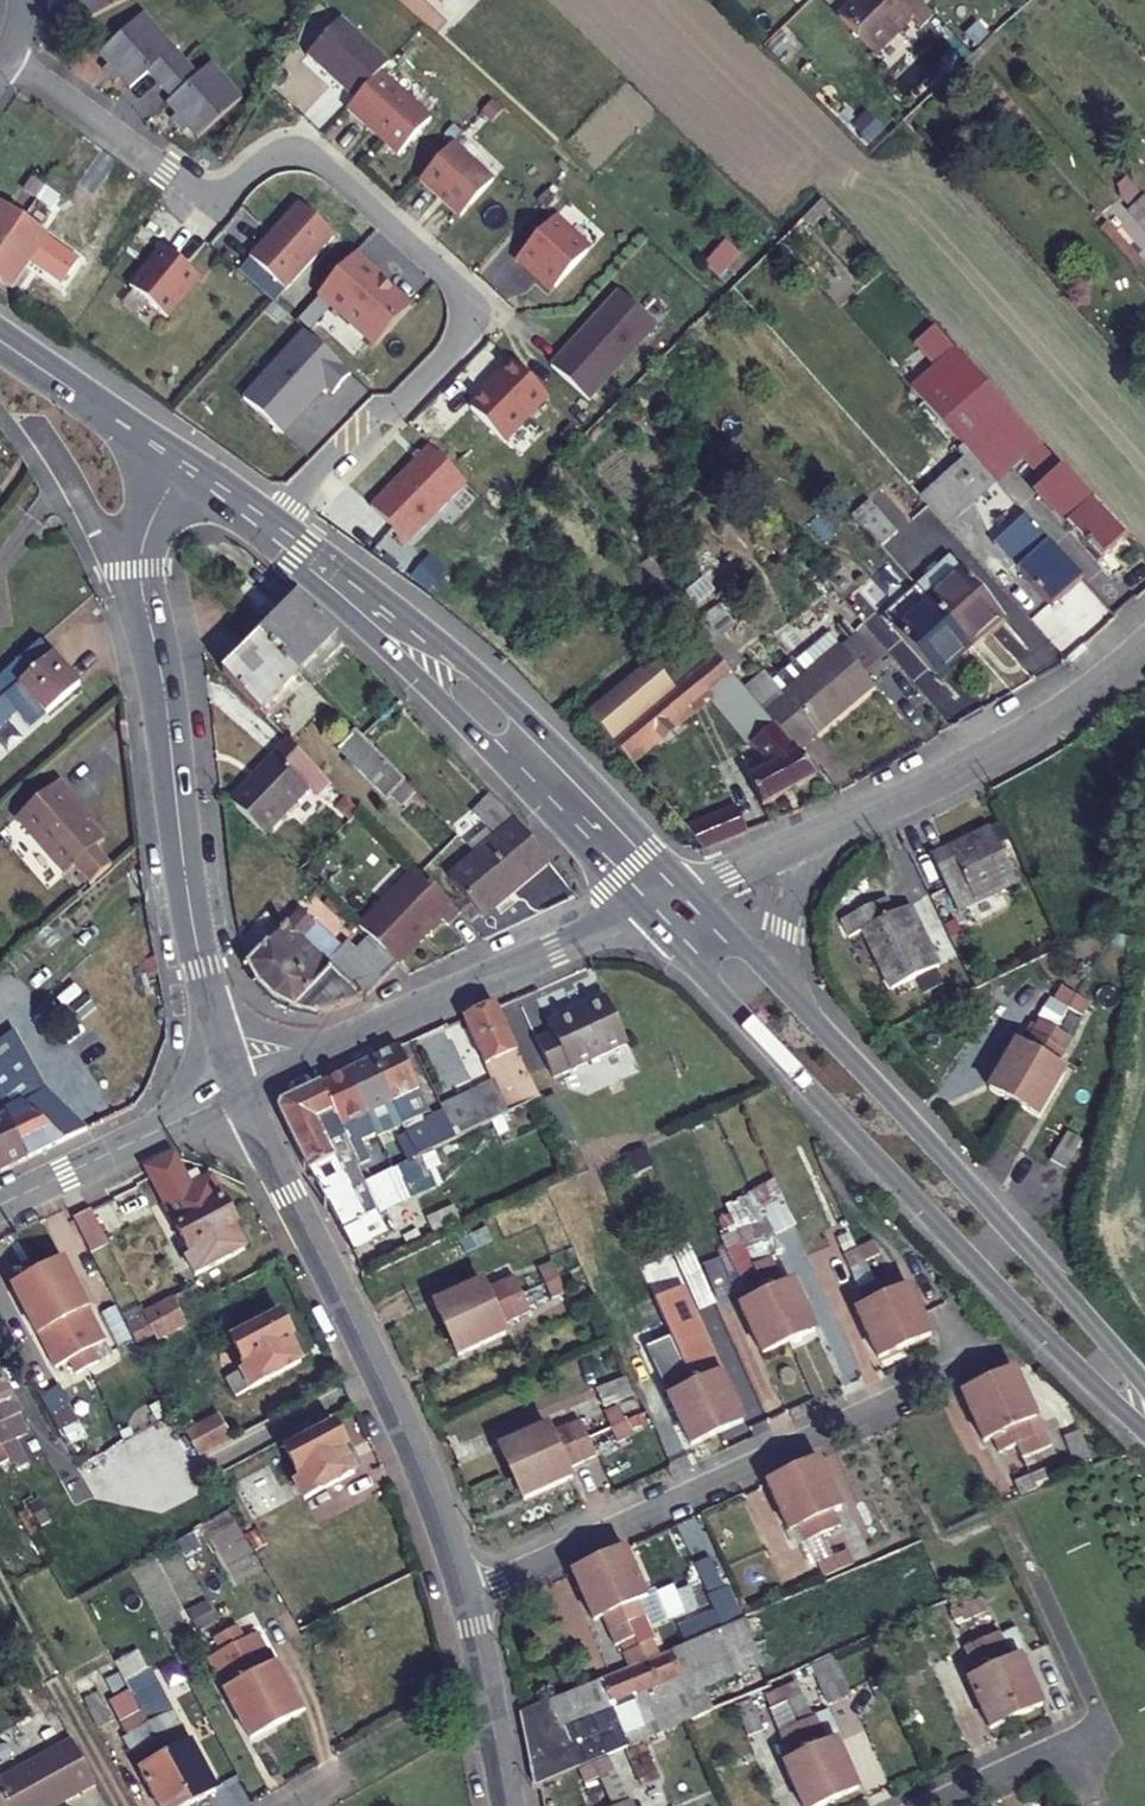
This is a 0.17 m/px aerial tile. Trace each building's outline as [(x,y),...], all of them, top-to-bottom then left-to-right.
[(76,10),(82,22),(126,0),(62,0),(68,13),(76,10)] [(915,0),(857,0),(837,20),(875,58),(910,23),(918,31),(932,17),(915,0)] [(166,104),(176,116),(170,121),(181,133),(188,128),(196,138),(242,97),(210,63),(197,76),(185,62),(141,14),(96,55),(106,67),(101,71),(112,83),(118,79),(127,89),(146,71),(159,86),(171,99),(166,104)] [(307,57),(355,101),(381,73),(390,63),(341,19),(307,57)] [(355,101),(347,110),(398,156),(431,120),(381,73),(355,101)] [(452,144),(419,181),(460,218),(493,181),(452,144)] [(33,206),(42,194),(46,188),(33,178),(20,196),(33,206)] [(46,188),(42,194),(57,206),(48,219),(56,225),(75,199),(52,181),(46,188)] [(1132,212),(1144,226),(1144,201),(1132,212)] [(298,203),(249,258),(285,291),(334,236),(298,203)] [(817,203),(799,221),(934,366),(952,350),(817,203)] [(23,220),(0,204),(0,251),(23,220)] [(23,220),(0,251),(0,279),(10,286),(29,261),(60,283),(78,259),(23,220)] [(553,220),(517,260),(540,281),(542,278),(555,289),(589,252),(553,220)] [(723,242),(701,266),(717,279),(738,255),(723,242)] [(199,276),(162,244),(128,284),(166,315),(199,276)] [(384,280),(355,254),(317,295),(374,347),(410,308),(382,282),(384,280)] [(619,291),(549,366),(587,401),(656,326),(619,291)] [(332,394),(350,374),(303,331),(242,398),(282,434),(325,387),(332,394)] [(934,366),(911,388),(970,454),(996,482),(1021,458),(1037,444),(952,350),(934,366)] [(548,398),(511,362),(498,376),(500,378),(486,393),(470,409),(504,443),(548,398)] [(1052,493),(1068,478),(1037,444),(1021,458),(1052,493)] [(465,483),(428,447),(369,506),(406,543),(465,483)] [(923,497),(949,526),(996,482),(970,454),(923,497)] [(1068,478),(1052,493),(1077,519),(1065,530),(1099,566),(1126,541),(1068,478)] [(1084,579),(1028,518),(997,546),(1052,608),(1084,579)] [(937,573),(992,631),(1006,618),(953,560),(937,573)] [(921,587),(975,646),(992,631),(937,573),(921,587)] [(940,676),(975,646),(921,587),(888,616),(940,676)] [(298,598),(261,636),(300,673),(335,635),(335,634),(301,601),(298,598)] [(754,694),(803,757),(883,685),(879,679),(892,667),(863,635),(795,697),(773,676),(754,694)] [(261,636),(223,676),(263,714),(300,673),(261,636)] [(803,757),(754,694),(711,638),(709,636),(682,657),(695,673),(667,695),(648,669),(581,719),(619,760),(637,747),(709,693),(765,770),(746,784),(765,810),(818,777),(803,757)] [(40,641),(14,663),(23,678),(0,698),(0,717),(29,696),(45,713),(79,683),(40,641)] [(403,800),(416,787),(365,738),(357,729),(341,746),(386,793),(392,787),(403,800)] [(637,747),(619,760),(657,800),(670,791),(637,747)] [(231,803),(266,836),(309,790),(275,759),(231,803)] [(62,778),(16,819),(64,873),(73,865),(90,883),(112,863),(96,844),(105,836),(80,809),(85,804),(62,778)] [(496,928),(560,867),(499,803),(481,820),(498,837),(484,851),(493,861),(461,891),(496,928)] [(703,849),(743,834),(731,810),(685,830),(703,849)] [(961,915),(1019,887),(992,833),(935,861),(961,915)] [(301,870),(315,855),(306,847),(292,861),(301,870)] [(373,940),(411,979),(459,932),(464,936),(476,923),(455,902),(433,879),(373,940)] [(893,990),(940,967),(911,910),(897,916),(889,900),(844,923),(852,939),(865,932),(893,990)] [(373,940),(369,936),(337,971),(302,938),(317,922),(302,907),(248,961),(250,964),(253,969),(256,974),(259,980),(262,985),(266,989),(270,992),(274,996),(280,1001),(282,1002),(288,1005),(292,1007),(297,1009),(303,1011),(309,1012),(316,1013),(323,1013),(330,1012),(340,1010),(347,1008),(414,981),(411,979),(373,940)] [(1071,1011),(1078,998),(1063,990),(1056,1002),(1071,1011)] [(543,1100),(563,1090),(558,1079),(630,1045),(608,998),(550,1026),(552,1032),(539,1039),(550,1068),(533,1077),(543,1100)] [(1093,1007),(1078,998),(1071,1011),(1086,1019),(1093,1007)] [(465,1022),(478,1052),(495,1090),(442,1116),(455,1143),(494,1123),(543,1100),(533,1077),(528,1080),(494,1008),(465,1022)] [(478,1052),(465,1022),(449,1030),(463,1059),(478,1052)] [(1016,1106),(1059,1031),(1042,1022),(1026,1049),(1019,1045),(992,1093),(1016,1106)] [(1059,1031),(1016,1106),(1042,1121),(1068,1074),(1058,1069),(1074,1041),(1059,1031)] [(373,1060),(402,1126),(425,1115),(396,1049),(373,1060)] [(373,1060),(343,1074),(364,1120),(374,1140),(402,1126),(373,1060)] [(86,1128),(48,1091),(37,1069),(0,1089),(0,1097),(7,1110),(29,1157),(86,1128)] [(319,1084),(340,1130),(349,1151),(358,1146),(350,1125),(364,1120),(343,1074),(319,1084)] [(322,1137),(340,1130),(319,1084),(292,1097),(287,1100),(283,1104),(279,1110),(279,1114),(303,1164),(353,1255),(387,1235),(373,1213),(365,1217),(322,1137)] [(7,1110),(0,1114),(0,1172),(29,1157),(7,1110)] [(455,1143),(442,1116),(421,1125),(422,1129),(406,1136),(417,1161),(455,1143)] [(365,1186),(357,1171),(349,1151),(340,1130),(322,1137),(365,1217),(373,1213),(376,1212),(369,1196),(365,1186)] [(1063,1135),(1047,1162),(1065,1172),(1081,1145),(1063,1135)] [(417,1161),(406,1136),(378,1149),(383,1159),(390,1174),(394,1172),(405,1167),(417,1161)] [(169,1157),(146,1169),(150,1176),(190,1259),(188,1260),(197,1277),(245,1253),(233,1228),(238,1226),(214,1178),(203,1183),(197,1170),(190,1169),(183,1172),(176,1160),(169,1157)] [(357,1171),(365,1186),(380,1178),(390,1174),(383,1159),(357,1171)] [(429,1251),(442,1244),(405,1167),(394,1172),(429,1251)] [(365,1186),(369,1196),(384,1188),(380,1178),(365,1186)] [(74,1218),(91,1251),(109,1242),(92,1209),(74,1218)] [(858,1250),(864,1263),(877,1257),(871,1244),(858,1250)] [(851,1269),(864,1263),(858,1250),(845,1256),(851,1269)] [(750,1259),(756,1272),(770,1265),(764,1252),(750,1259)] [(741,1279),(756,1272),(750,1259),(735,1266),(741,1279)] [(40,1276),(86,1361),(91,1359),(89,1353),(99,1347),(82,1314),(91,1309),(67,1263),(40,1276)] [(544,1286),(557,1280),(550,1265),(537,1272),(544,1286)] [(86,1361),(40,1276),(13,1290),(38,1338),(48,1333),(65,1365),(76,1360),(79,1365),(86,1361)] [(874,1284),(903,1348),(930,1335),(906,1288),(900,1291),(893,1276),(874,1284)] [(447,1332),(523,1296),(515,1278),(484,1292),(480,1284),(434,1305),(447,1332)] [(564,1295),(557,1280),(544,1286),(551,1302),(564,1295)] [(903,1348),(874,1284),(858,1292),(865,1307),(859,1310),(883,1358),(903,1348)] [(766,1295),(772,1308),(801,1372),(826,1360),(804,1313),(797,1315),(783,1286),(766,1295)] [(523,1296),(447,1332),(458,1357),(505,1335),(501,1327),(530,1314),(523,1296)] [(136,1336),(182,1312),(175,1298),(145,1313),(149,1320),(132,1329),(136,1336)] [(801,1372),(772,1308),(754,1317),(761,1332),(753,1335),(775,1384),(801,1372)] [(136,1336),(140,1345),(156,1335),(159,1341),(189,1325),(182,1312),(136,1336)] [(664,1323),(670,1336),(684,1329),(678,1316),(664,1323)] [(277,1317),(230,1341),(245,1370),(240,1373),(248,1389),(297,1364),(286,1342),(289,1340),(277,1317)] [(656,1343),(670,1336),(664,1323),(650,1329),(656,1343)] [(680,1358),(687,1372),(716,1434),(743,1421),(721,1375),(712,1379),(698,1350),(680,1358)] [(716,1434),(687,1372),(669,1380),(676,1395),(668,1399),(691,1446),(716,1434)] [(989,1386),(1017,1448),(1023,1460),(1041,1452),(1028,1424),(1038,1419),(1017,1374),(989,1386)] [(7,1454),(14,1450),(11,1445),(30,1435),(21,1417),(24,1415),(15,1399),(13,1400),(0,1376),(0,1441),(7,1454)] [(989,1386),(964,1398),(985,1446),(995,1440),(1001,1455),(1017,1448),(989,1386)] [(606,1417),(612,1431),(625,1425),(618,1411),(606,1417)] [(187,1433),(198,1454),(231,1437),(220,1416),(187,1433)] [(514,1476),(591,1440),(583,1423),(551,1438),(547,1428),(502,1448),(514,1476)] [(625,1425),(612,1431),(618,1444),(631,1438),(625,1425)] [(336,1427),(289,1452),(303,1479),(296,1483),(305,1500),(355,1474),(344,1452),(348,1450),(336,1427)] [(591,1440),(514,1476),(526,1501),(571,1480),(568,1472),(599,1458),(591,1440)] [(794,1476),(822,1538),(843,1528),(836,1513),(843,1511),(822,1463),(794,1476)] [(1039,1494),(1052,1489),(1045,1474),(1032,1480),(1039,1494)] [(822,1538),(794,1476),(771,1486),(793,1534),(798,1531),(805,1546),(822,1538)] [(1025,1500),(1039,1494),(1032,1480),(1019,1486),(1025,1500)] [(832,1560),(838,1573),(853,1566),(846,1552),(832,1560)] [(599,1565),(629,1628),(646,1621),(639,1605),(648,1602),(626,1553),(599,1565)] [(824,1579),(838,1573),(832,1560),(818,1566),(824,1579)] [(635,1642),(629,1628),(599,1565),(574,1576),(596,1626),(607,1621),(619,1649),(635,1642)] [(966,1612),(972,1625),(987,1619),(980,1605),(966,1612)] [(958,1632),(972,1625),(966,1612),(952,1618),(958,1632)] [(772,1689),(743,1624),(668,1655),(645,1665),(526,1714),(521,1716),(535,1789),(592,1765),(686,1723),(697,1719),(772,1689)] [(238,1651),(279,1728),(303,1715),(260,1638),(238,1651)] [(981,1644),(1017,1722),(1042,1710),(1020,1663),(1007,1669),(993,1639),(981,1644)] [(653,1642),(638,1648),(643,1661),(659,1654),(653,1642)] [(1017,1722),(981,1644),(968,1651),(982,1682),(971,1687),(992,1733),(1017,1722)] [(643,1661),(638,1648),(624,1655),(629,1667),(643,1661)] [(255,1741),(279,1728),(238,1651),(213,1666),(255,1741)] [(782,1695),(788,1708),(803,1701),(797,1689),(782,1695)] [(773,1714),(788,1708),(782,1695),(768,1701),(773,1714)] [(189,1805),(196,1805),(215,1795),(172,1719),(150,1732),(189,1805)] [(798,1730),(832,1804),(857,1793),(836,1747),(829,1750),(817,1722),(798,1730)] [(798,1730),(781,1738),(794,1767),(784,1770),(800,1805),(828,1805),(832,1804),(798,1730)] [(150,1732),(124,1746),(158,1805),(189,1805),(150,1732)] [(94,1785),(71,1742),(0,1780),(0,1798),(4,1805),(55,1805),(94,1785)] [(642,1787),(660,1781),(649,1753),(631,1760),(642,1787)] [(594,1769),(599,1781),(613,1774),(608,1762),(594,1769)] [(585,1787),(599,1781),(594,1769),(579,1775),(585,1787)]
